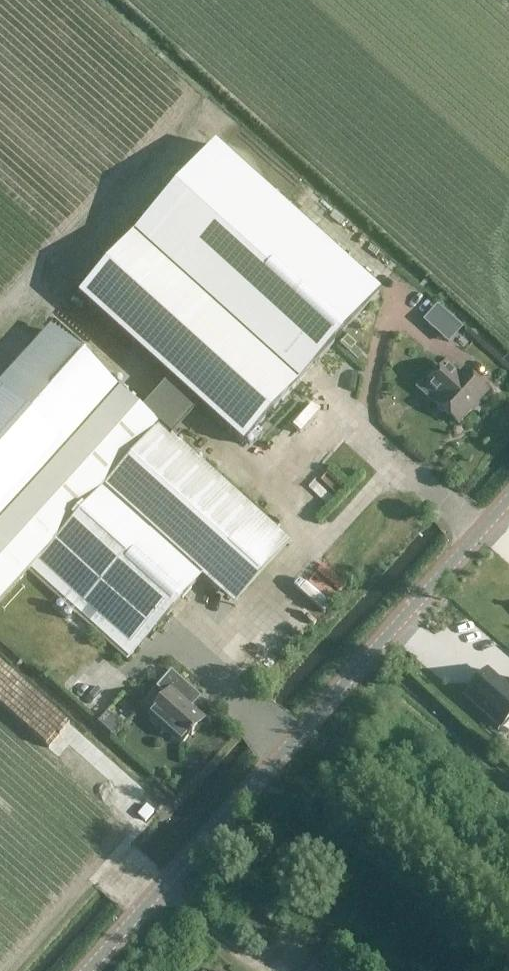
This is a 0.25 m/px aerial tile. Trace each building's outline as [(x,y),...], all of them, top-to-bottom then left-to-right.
[(379,293),(215,145),(132,237),(296,385),(302,379),(379,293)] [(112,270),(64,322),(227,471),(276,417),(112,270)] [(425,318),(450,341),(464,326),(439,303),(425,318)] [(0,391),(0,610),(32,575),(162,428),(121,392),(118,395),(51,334),(0,391)] [(463,370),(457,377),(450,370),(441,370),(435,377),(436,386),(443,392),(433,403),(457,424),(486,392),(463,370)] [(257,515),(162,428),(32,575),(127,660),(257,515)] [(165,694),(148,714),(182,744),(205,718),(189,705),(198,694),(171,670),(157,687),(165,694)] [(508,691),(487,671),(465,696),(501,728),(508,718),(508,690),(508,691)] [(346,945),(339,939),(333,946),(340,952),(346,945)]
